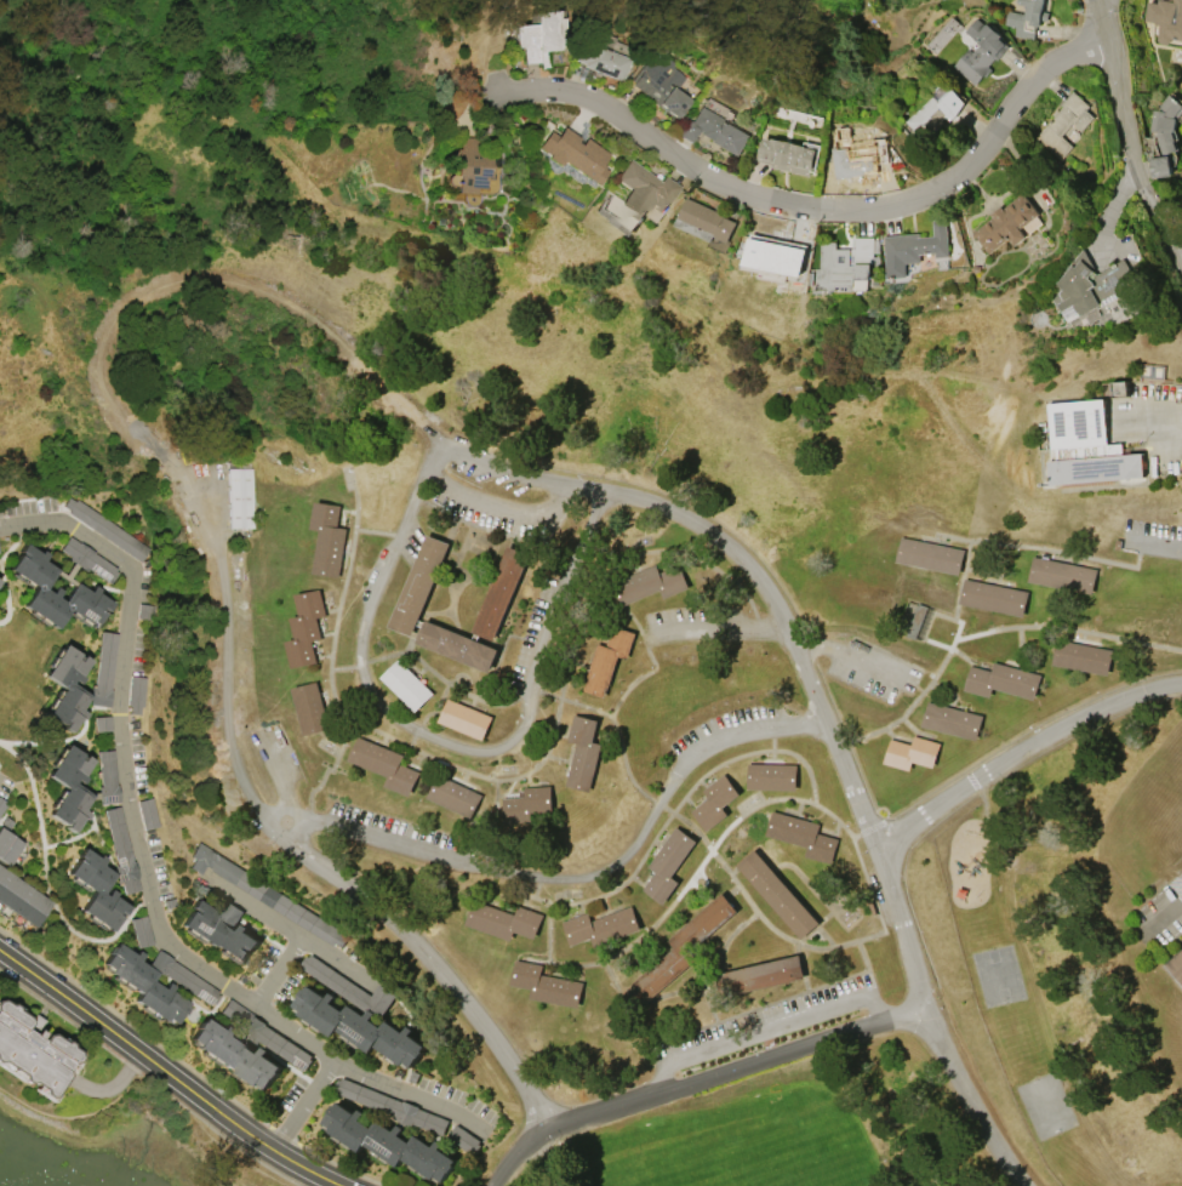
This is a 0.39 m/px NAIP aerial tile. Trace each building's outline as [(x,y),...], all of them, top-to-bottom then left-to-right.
[(1018,4),(1019,0),(1045,0),(1043,11),(1050,12),(1047,21),(1040,19),(1039,27),(1035,25),(1032,40),(1013,35),(1015,27),(1004,24),(1007,10),(1026,13),(1027,5),(1018,4)] [(1158,2),(1158,0),(1165,0),(1181,0),(1181,40),(1171,39),(1171,41),(1167,44),(1160,42),(1158,40),(1160,25),(1154,24),(1154,22),(1144,21),(1147,1),(1158,2)] [(561,17),(565,46),(559,47),(559,50),(546,51),(548,69),(541,70),(539,63),(524,64),(523,49),(516,50),(514,27),(533,23),(533,22),(529,22),(527,15),(554,11),(555,17),(561,17)] [(973,85),(953,65),(969,49),(972,52),(980,44),(966,32),(978,18),(986,25),(988,23),(1001,35),(999,38),(1009,47),(998,59),(995,58),(988,65),(992,69),(986,76),(983,74),(973,85)] [(622,81),(583,67),(584,64),(575,61),(583,40),(592,44),(596,32),(606,35),(601,47),(630,59),(622,81)] [(632,85),(641,72),(638,69),(646,57),(649,59),(655,51),(670,63),(672,68),(683,79),(675,90),(689,99),(687,101),(687,102),(675,119),(641,96),(644,93),(632,85)] [(963,108),(949,121),(944,116),(920,139),(912,130),(908,133),(901,126),(907,122),(906,120),(932,96),(929,91),(944,76),(957,90),(952,95),(963,108)] [(1060,160),(1034,137),(1062,107),(1060,104),(1073,91),(1090,107),(1086,110),(1095,116),(1080,132),(1072,124),(1060,136),(1072,147),(1060,160)] [(1169,93),(1181,104),(1181,111),(1176,119),(1174,131),(1175,130),(1177,138),(1176,141),(1180,149),(1161,155),(1155,137),(1157,131),(1149,130),(1152,109),(1159,110),(1159,104),(1169,93)] [(702,109),(730,121),(733,111),(706,100),(702,109)] [(737,155),(702,135),(703,132),(700,131),(691,143),(678,135),(687,119),(692,121),(701,107),(750,135),(737,155)] [(605,166),(604,169),(607,171),(598,186),(564,161),(560,166),(548,158),(549,155),(538,147),(549,131),(558,136),(565,126),(581,137),(578,141),(582,144),(587,138),(610,154),(603,165),(605,166)] [(763,136),(772,138),(772,137),(806,146),(806,147),(817,149),(811,176),(771,166),(771,164),(758,160),(758,159),(752,158),(755,141),(761,142),(763,136)] [(451,175),(456,175),(456,162),(452,161),(453,149),(459,149),(461,137),(485,138),(484,153),(491,153),(490,177),(485,177),(485,189),(475,188),(475,194),(457,193),(457,187),(451,187),(450,186),(449,184),(447,183),(447,182),(447,181),(447,178),(447,177),(449,177),(450,176),(450,175),(451,175)] [(836,178),(832,148),(847,146),(847,143),(886,138),(890,161),(876,164),(878,172),(866,175),(866,177),(852,178),(851,176),(836,178)] [(1149,158),(1169,155),(1171,176),(1150,177),(1149,158)] [(630,160),(661,182),(664,176),(680,187),(662,211),(652,205),(634,230),(603,209),(611,195),(622,203),(630,189),(616,179),(630,160)] [(1023,193),(1039,213),(1020,228),(1026,236),(1015,245),(1009,238),(989,252),(972,232),(992,216),(990,213),(1001,205),(1004,209),(1023,193)] [(675,224),(687,198),(726,213),(725,217),(737,222),(724,252),(709,246),(712,240),(675,224)] [(884,236),(919,233),(920,236),(933,235),(932,221),(946,219),(949,256),(936,257),(935,253),(921,255),(921,262),(907,264),(908,276),(887,279),(884,236)] [(752,233),(809,245),(803,276),(744,264),(752,233)] [(852,236),(874,238),(874,239),(879,239),(879,253),(874,253),(873,291),(855,291),(855,286),(836,286),(836,290),(817,290),(817,241),(836,241),(836,249),(852,249),(852,236)] [(1081,315),(1079,317),(1077,313),(1066,319),(1058,307),(1056,308),(1051,300),(1056,293),(1050,289),(1064,272),(1063,269),(1081,249),(1092,266),(1090,268),(1092,270),(1087,276),(1089,278),(1124,258),(1135,278),(1114,290),(1118,297),(1098,309),(1102,317),(1087,325),(1081,315)] [(1047,404),(1103,399),(1108,445),(1121,444),(1123,455),(1143,454),(1144,477),(1051,484),(1049,460),(1056,460),(1055,447),(1051,449),(1047,404)] [(229,529),(228,469),(252,469),(252,528),(229,529)] [(347,529),(338,577),(314,574),(320,530),(310,529),(314,502),(341,506),(337,528),(347,529)] [(389,626),(427,534),(450,543),(412,634),(389,626)] [(109,584),(119,569),(69,537),(59,552),(109,584)] [(901,537),(965,549),(960,575),(896,561),(901,537)] [(55,629),(22,606),(35,587),(8,570),(18,555),(23,559),(25,555),(19,552),(25,543),(40,554),(42,551),(47,554),(44,560),(57,570),(44,589),(51,593),(55,587),(61,592),(57,598),(63,601),(76,583),(90,592),(95,586),(99,589),(97,593),(113,603),(107,611),(101,608),(98,611),(103,614),(95,627),(68,610),(55,629)] [(472,631),(507,544),(530,554),(495,640),(472,631)] [(1033,555),(1097,569),(1092,594),(1028,581),(1033,555)] [(610,583),(655,564),(658,572),(678,564),(687,587),(663,598),(659,589),(621,606),(610,583)] [(965,578),(1028,591),(1023,616),(960,603),(965,578)] [(295,594),(319,588),(325,615),(316,617),(321,639),(312,640),(316,662),(292,667),(286,642),(295,639),(290,617),(299,616),(295,594)] [(426,620),(499,649),(490,672),(417,643),(426,620)] [(617,655),(604,696),(579,689),(595,643),(604,645),(611,625),(634,633),(627,658),(617,655)] [(1108,674),(1052,663),(1057,639),(1113,650),(1108,674)] [(44,675),(64,645),(78,655),(75,660),(78,661),(82,655),(90,661),(80,675),(84,678),(80,684),(73,679),(70,683),(88,696),(79,709),(86,714),(82,719),(80,718),(69,734),(61,728),(64,722),(62,719),(58,724),(44,715),(62,688),(44,675)] [(415,712),(379,677),(398,658),(433,692),(415,712)] [(994,661),(1041,674),(1034,699),(993,688),(990,697),(964,689),(970,665),(992,671),(994,661)] [(307,735),(292,688),(316,680),(331,728),(307,735)] [(447,699),(492,715),(484,740),(439,722),(447,699)] [(929,701),(983,715),(977,740),(921,725),(929,701)] [(567,741),(573,714),(598,720),(593,741),(601,743),(590,792),(565,786),(575,742),(567,741)] [(914,735),(941,743),(933,768),(912,762),(909,770),(884,763),(891,739),(912,745),(914,735)] [(358,736),(402,754),(399,764),(419,772),(410,796),(386,785),(388,776),(348,760),(358,736)] [(46,775),(67,745),(80,754),(78,759),(80,762),(85,755),(93,760),(82,776),(86,779),(82,785),(75,780),(73,783),(92,796),(82,810),(90,815),(86,820),(81,817),(72,833),(63,827),(68,821),(64,819),(61,823),(47,815),(65,788),(46,775)] [(114,751),(98,752),(99,802),(116,801),(114,751)] [(748,764),(796,765),(796,789),(748,788),(748,764)] [(438,774),(482,794),(472,817),(427,797),(438,774)] [(702,791),(725,774),(740,794),(721,806),(727,815),(706,831),(691,810),(708,798),(702,791)] [(524,787),(552,786),(553,811),(531,811),(531,823),(503,825),(503,798),(525,797),(524,787)] [(160,827),(154,798),(138,802),(144,830),(160,827)] [(106,820),(121,895),(138,892),(121,809),(112,811),(114,818),(106,820)] [(772,811),(820,823),(817,833),(838,838),(832,863),(805,856),(807,846),(766,836),(772,811)] [(647,867),(676,827),(697,842),(672,877),(679,883),(662,905),(643,890),(656,873),(647,867)] [(8,866),(0,860),(0,828),(24,844),(8,866)] [(204,869),(340,947),(349,932),(198,846),(186,867),(200,875),(204,869)] [(112,931),(80,911),(92,891),(67,874),(75,860),(80,863),(82,860),(76,856),(82,848),(98,859),(101,855),(105,859),(102,866),(115,874),(102,894),(105,896),(110,889),(116,894),(114,897),(129,907),(122,916),(116,912),(115,914),(120,918),(112,931)] [(801,939),(736,865),(753,850),(820,923),(801,939)] [(35,928),(0,904),(0,866),(53,902),(35,928)] [(668,940),(723,893),(738,911),(701,945),(707,951),(651,1000),(634,981),(674,946),(668,940)] [(242,965),(211,945),(210,946),(181,926),(189,912),(194,914),(196,912),(190,908),(196,900),(211,910),(213,905),(219,910),(215,917),(217,918),(229,901),(244,911),(233,928),(238,930),(242,924),(247,928),(245,931),(261,941),(255,948),(249,945),(247,948),(251,952),(242,965)] [(510,940),(463,924),(472,900),(514,914),(518,906),(543,914),(536,937),(514,930),(510,940)] [(563,922),(588,912),(592,920),(632,905),(640,928),(595,946),(592,937),(571,945),(563,922)] [(152,945),(146,916),(130,920),(136,948),(152,945)] [(152,981),(162,988),(167,982),(173,987),(170,992),(188,1003),(184,1007),(187,1008),(182,1014),(181,1014),(173,1025),(166,1020),(164,1022),(133,1002),(139,993),(109,973),(110,970),(103,964),(110,953),(108,952),(112,946),(114,947),(116,943),(133,956),(137,951),(143,954),(138,962),(156,974),(152,981)] [(1165,964),(1181,949),(1181,984),(1165,964)] [(721,974),(799,954),(805,977),(727,997),(721,974)] [(579,1007),(531,998),(532,988),(512,985),(516,959),(542,964),(541,974),(584,982),(579,1007)] [(371,1051),(338,1030),(333,1037),(301,1014),(303,1011),(295,1005),(298,999),(297,998),(304,987),(307,988),(309,985),(326,997),(330,992),(336,996),(331,1003),(343,1010),(347,1004),(364,1015),(369,1009),(375,1013),(370,1019),(381,1027),(386,1021),(402,1032),(407,1026),(412,1030),(410,1034),(427,1047),(424,1050),(426,1051),(422,1057),(419,1056),(413,1066),(405,1061),(404,1064),(376,1045),(371,1051)] [(21,1076),(0,1061),(0,999),(1,999),(8,1004),(11,1003),(16,1007),(16,1009),(29,1019),(29,1022),(34,1015),(44,1021),(38,1030),(42,1032),(38,1039),(41,1040),(45,1034),(51,1033),(63,1042),(65,1040),(70,1044),(72,1048),(78,1051),(79,1057),(76,1062),(70,1064),(65,1070),(67,1076),(53,1096),(47,1097),(41,1094),(41,1090),(30,1083),(25,1083),(22,1080),(21,1076)] [(225,1068),(195,1048),(198,1045),(189,1039),(196,1028),(195,1028),(200,1022),(201,1022),(204,1019),(222,1031),(223,1028),(229,1032),(225,1037),(238,1044),(241,1040),(258,1053),(263,1047),(269,1050),(265,1055),(282,1066),(280,1071),(281,1072),(278,1078),(276,1077),(268,1088),(261,1083),(259,1085),(228,1065),(225,1068)] [(424,1125),(429,1108),(338,1079),(333,1096),(424,1125)] [(415,1134),(432,1146),(436,1139),(444,1144),(440,1148),(457,1161),(455,1164),(456,1165),(452,1171),(450,1170),(444,1181),(435,1175),(433,1179),(402,1158),(398,1167),(365,1144),(359,1151),(329,1130),(330,1128),(322,1122),(337,1101),(354,1112),(358,1108),(364,1112),(360,1119),(371,1127),(377,1119),(393,1130),(398,1124),(404,1128),(399,1134),(410,1142),(415,1134)]
